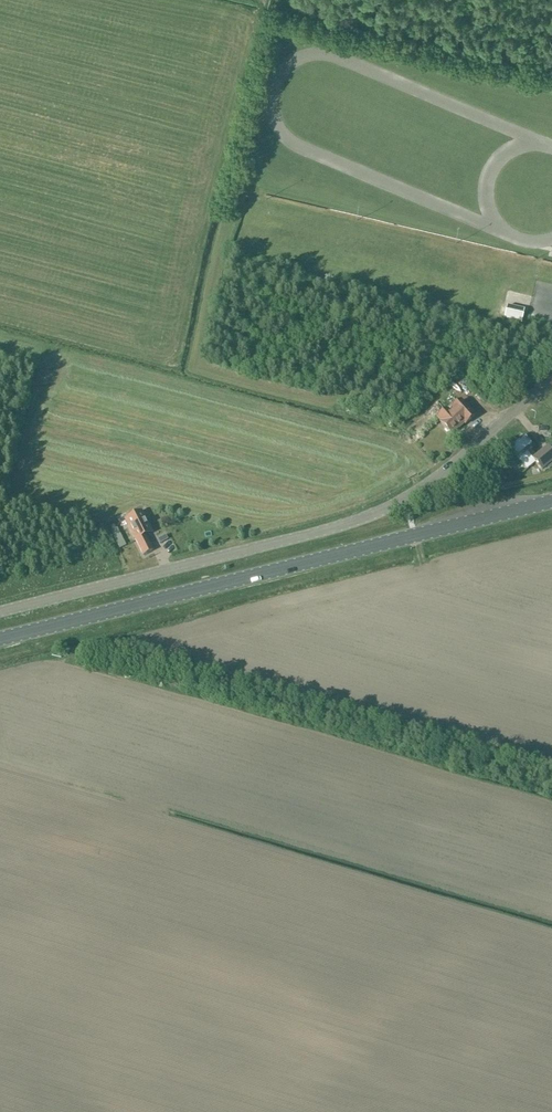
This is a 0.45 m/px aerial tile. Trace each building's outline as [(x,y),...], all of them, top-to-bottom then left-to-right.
[(524,310),(506,306),(504,319),(521,323),(524,310)] [(475,417),(455,393),(446,401),(452,408),(450,409),(453,412),(450,414),(447,411),(438,419),(444,426),(443,426),(451,435),(464,424),(465,425),(475,417)] [(551,462),(551,454),(547,448),(533,459),(527,452),(532,448),(524,438),(510,449),(527,469),(535,463),(542,470),(551,462)] [(141,513),(134,517),(126,521),(144,555),(152,550),(145,537),(153,533),(141,513)] [(120,537),(114,539),(119,548),(124,546),(120,537)]
